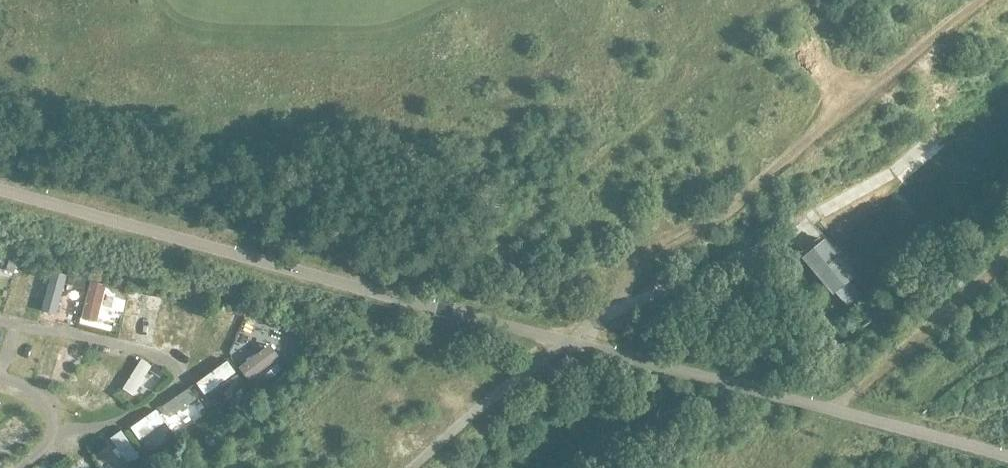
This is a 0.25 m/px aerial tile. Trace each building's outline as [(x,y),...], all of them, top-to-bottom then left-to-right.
[(849,304),(860,294),(848,279),(855,274),(826,239),(824,241),(821,238),(804,251),(807,255),(805,257),(834,291),(837,289),(849,304)] [(9,259),(6,270),(14,272),(17,261),(9,259)] [(58,311),(68,272),(52,268),(42,307),(58,311)] [(40,270),(38,279),(48,282),(50,273),(40,270)] [(75,275),(73,285),(84,288),(87,278),(75,275)] [(107,325),(115,283),(89,278),(81,320),(107,325)] [(120,286),(119,290),(123,295),(127,296),(129,289),(129,288),(120,286)] [(127,296),(127,297),(138,299),(140,291),(129,289),(127,296)] [(146,294),(143,309),(158,312),(161,297),(146,294)] [(193,303),(190,315),(202,318),(204,305),(193,303)] [(133,328),(136,309),(126,307),(123,326),(133,328)] [(221,309),(219,315),(226,317),(228,311),(221,309)] [(49,340),(36,375),(49,379),(61,344),(49,340)] [(270,340),(240,364),(250,377),(281,353),(270,340)] [(75,349),(72,358),(83,362),(86,352),(75,349)] [(141,356),(123,386),(134,393),(152,362),(141,356)] [(229,358),(195,379),(203,392),(237,370),(229,358)] [(154,364),(150,371),(160,377),(164,371),(154,364)] [(111,366),(104,378),(120,386),(126,375),(111,366)] [(274,366),(267,372),(271,378),(279,371),(274,366)] [(238,373),(231,378),(241,392),(248,387),(238,373)] [(163,400),(169,412),(197,397),(191,386),(163,400)] [(201,402),(196,406),(203,416),(208,412),(201,402)] [(110,435),(129,463),(141,454),(122,427),(110,435)] [(144,442),(137,447),(144,459),(151,454),(144,442)] [(74,459),(81,467),(99,467),(86,450),(74,459)]
